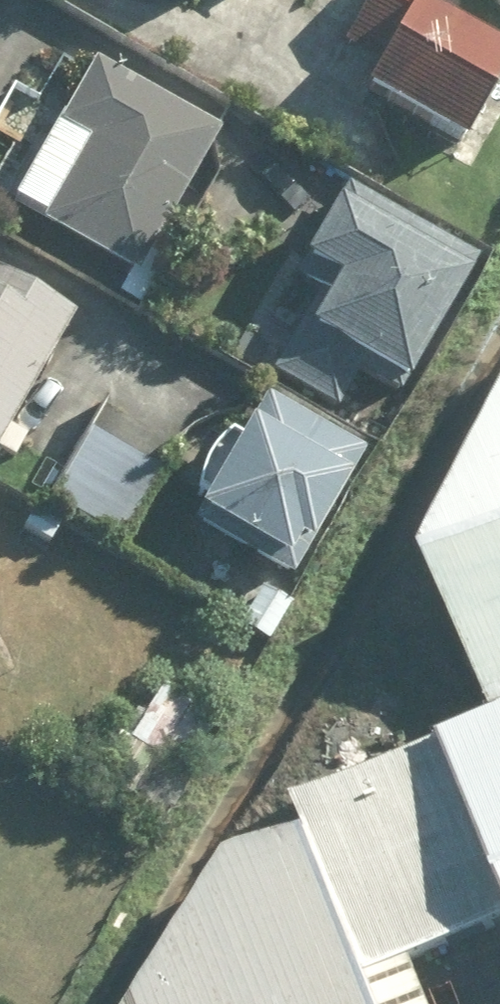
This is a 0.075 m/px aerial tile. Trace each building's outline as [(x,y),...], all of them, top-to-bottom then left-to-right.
[(353,40),(391,63),(376,89),(476,147),(499,106),(499,47),(430,6),(433,0),(376,0),(353,40)] [(226,134),(98,60),(18,199),(147,273),(226,134)] [(372,364),(430,395),(497,270),(344,187),(252,358),(347,409),(372,364)] [(80,314),(0,265),(0,445),(80,314)] [(309,575),(376,449),(276,395),(208,521),(309,575)] [(499,720),(499,457),(433,567),(494,722),(499,720)] [(230,724),(166,684),(132,739),(101,719),(72,765),(167,825),(230,724)] [(442,745),(499,877),(499,720),(494,722),(442,745)] [(310,837),(240,868),(157,1003),(377,1003),(310,837)]
